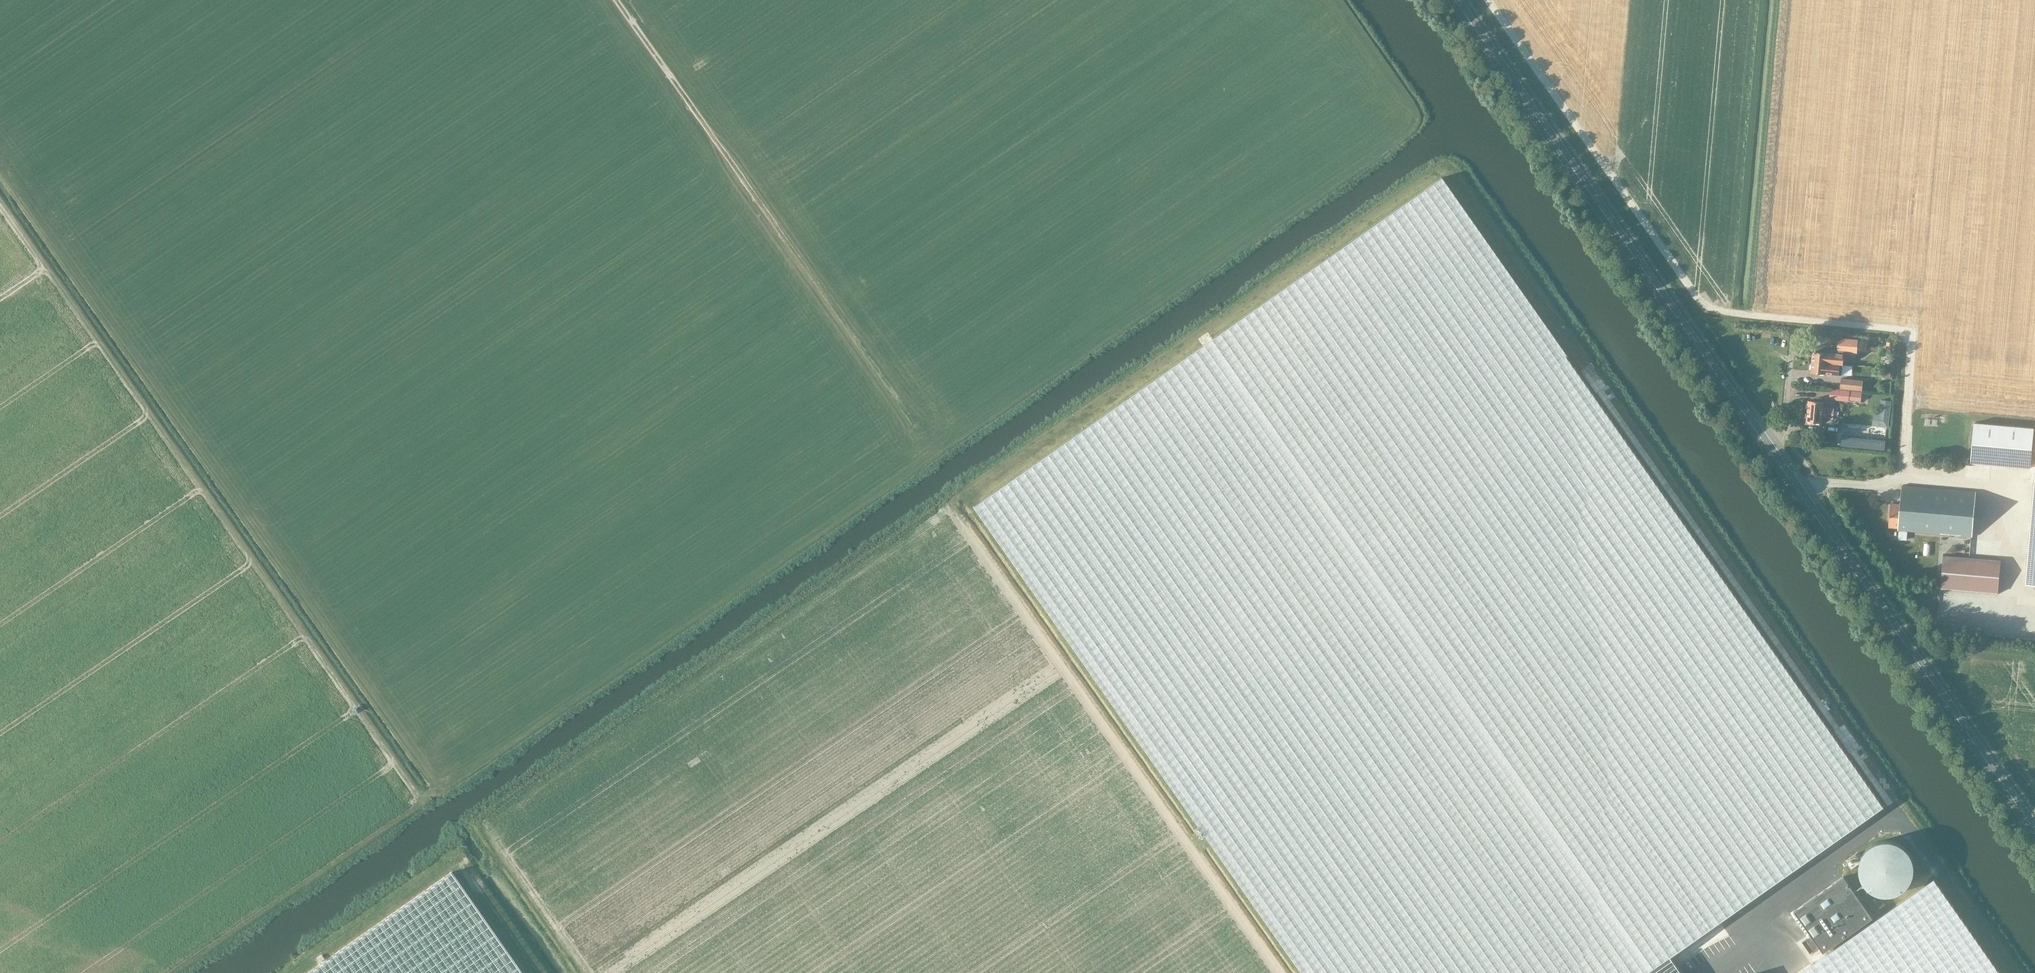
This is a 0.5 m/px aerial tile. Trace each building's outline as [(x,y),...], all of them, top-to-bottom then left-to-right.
[(973,506),(1302,972),(1683,972),(1671,956),(1883,807),(1440,177),(973,506)] [(1838,338),(1837,350),(1845,351),(1857,352),(1858,340),(1838,338)] [(1887,349),(1887,341),(1879,340),(1879,349),(1887,349)] [(1813,362),(1843,365),(1845,351),(1837,350),(1828,350),(1828,353),(1814,351),(1813,362)] [(1843,365),(1813,362),(1812,373),(1826,374),(1828,377),(1832,377),(1834,375),(1842,376),(1843,365)] [(1882,378),(1890,378),(1890,371),(1883,370),(1882,378)] [(1840,388),(1862,391),(1863,381),(1841,379),(1840,388)] [(1848,400),(1860,401),(1861,392),(1829,389),(1828,399),(1848,401),(1848,400)] [(1825,400),(1824,399),(1820,398),(1818,399),(1818,402),(1809,401),(1808,421),(1824,424),(1824,419),(1834,419),(1835,408),(1825,407),(1825,402),(1825,400)] [(1873,414),(1872,425),(1887,427),(1890,405),(1881,404),(1879,414),(1873,414)] [(2033,428),(1974,423),(1970,464),(2030,469),(2033,428)] [(1943,447),(1944,434),(1929,433),(1928,445),(1943,447)] [(1840,445),(1885,449),(1885,441),(1841,437),(1840,445)] [(2034,585),(2034,469),(2025,584),(2034,585)] [(1900,531),(1973,536),(1977,492),(1904,486),(1903,506),(1892,505),(1890,527),(1901,527),(1900,531)] [(1978,557),(1996,558),(1998,542),(1979,540),(1978,557)] [(1940,587),(1998,592),(2000,560),(1943,555),(1940,587)] [(451,872),(307,972),(522,972),(451,872)] [(1844,877),(1795,911),(1823,952),(1873,918),(1844,877)] [(1934,880),(1933,879),(1800,972),(2000,972),(1934,880)]
